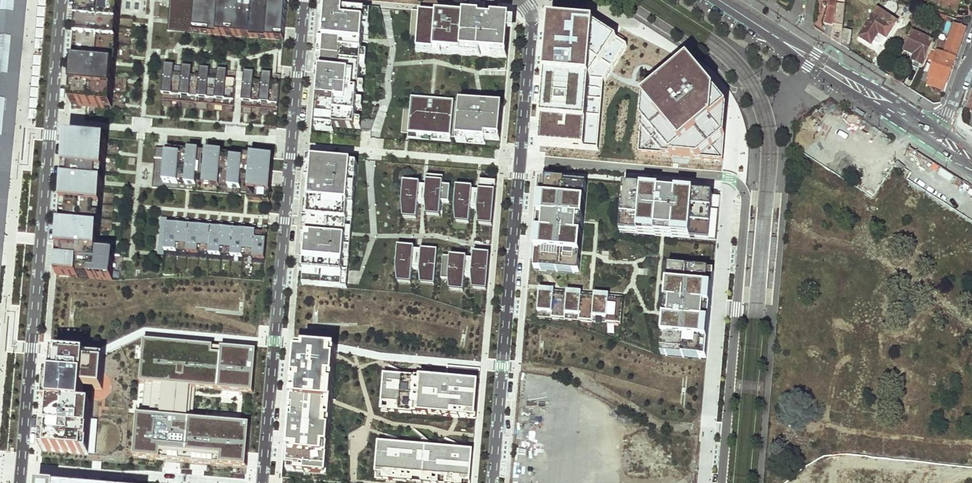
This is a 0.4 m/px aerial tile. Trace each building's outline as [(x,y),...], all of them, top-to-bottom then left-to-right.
[(0,267),(1,264),(5,215),(8,189),(9,176),(11,152),(13,126),(18,73),(23,28),(24,14),(24,8),(25,2),(25,0),(0,0),(0,270),(0,267)] [(75,57),(117,61),(122,0),(80,0),(75,57)] [(286,0),(171,0),(168,30),(284,41),(288,0),(286,0)] [(935,3),(937,4),(936,8),(956,16),(962,0),(936,0),(935,3)] [(372,7),(328,3),(322,67),(365,71),(372,7)] [(828,16),(825,26),(835,29),(832,39),(843,46),(844,31),(846,4),(835,3),(834,11),(836,12),(834,18),(828,16)] [(920,12),(945,21),(947,17),(921,8),(920,12)] [(466,55),(469,12),(420,9),(417,51),(466,55)] [(878,9),(860,39),(872,47),(874,44),(878,46),(884,46),(898,22),(878,9)] [(469,12),(466,55),(507,58),(510,15),(469,12)] [(549,23),(539,148),(599,153),(605,81),(627,46),(596,26),(549,23)] [(955,26),(945,55),(956,58),(961,43),(966,30),(955,26)] [(844,31),(843,46),(850,51),(852,32),(844,31)] [(912,33),(904,51),(911,54),(908,62),(920,68),(933,43),(912,33)] [(935,42),(931,51),(934,52),(937,53),(940,44),(935,42)] [(935,61),(927,86),(944,91),(950,74),(956,58),(945,55),(937,53),(934,52),(931,60),(935,61)] [(114,108),(117,61),(75,57),(71,105),(114,108)] [(690,62),(643,101),(638,155),(723,162),(728,108),(690,62)] [(895,64),(890,76),(897,80),(902,67),(895,64)] [(238,71),(165,66),(161,100),(234,107),(238,71)] [(358,133),(365,71),(322,67),(316,128),(358,133)] [(281,76),(238,71),(241,107),(278,110),(281,76)] [(456,138),(459,99),(414,95),(410,134),(456,138)] [(500,142),(503,103),(459,99),(456,138),(500,142)] [(69,134),(62,214),(102,217),(109,137),(69,134)] [(241,196),(241,193),(248,194),(248,201),(270,203),(274,158),(156,148),(153,188),(241,196)] [(359,161),(314,157),(307,232),(352,235),(359,161)] [(898,161),(894,166),(900,170),(904,165),(898,161)] [(441,202),(449,203),(450,186),(443,186),(443,178),(427,177),(425,202),(426,211),(440,212),(441,202)] [(590,184),(544,180),(536,270),(582,274),(590,184)] [(493,221),(496,182),(480,181),(478,210),(478,220),(493,221)] [(420,184),(404,182),(402,203),(403,214),(417,215),(420,184)] [(470,219),(473,188),(457,187),(455,208),(456,218),(470,219)] [(719,195),(625,187),(621,233),(715,241),(719,195)] [(102,217),(62,214),(57,276),(113,281),(115,255),(98,253),(102,217)] [(267,233),(167,225),(165,251),(265,259),(267,233)] [(352,235),(307,232),(302,285),(347,289),(352,235)] [(415,248),(399,247),(396,270),(398,278),(412,280),(415,248)] [(437,250),(421,249),(419,270),(421,279),(435,280),(437,250)] [(490,255),(474,254),(472,277),(473,285),(487,286),(490,255)] [(467,258),(443,256),(441,278),(449,279),(450,286),(465,287),(467,258)] [(713,269),(669,266),(662,355),(664,356),(706,359),(713,269)] [(626,299),(541,291),(538,317),(623,325),(626,299)] [(146,335),(135,465),(162,467),(247,474),(251,426),(188,420),(191,387),(254,392),(258,345),(176,338),(146,335)] [(343,351),(298,346),(294,398),(337,402),(343,351)] [(111,358),(122,356),(121,347),(110,348),(111,358)] [(50,355),(41,450),(89,454),(94,395),(90,395),(91,389),(103,390),(105,359),(50,355)] [(421,416),(425,376),(386,374),(382,411),(421,416)] [(482,382),(425,376),(421,416),(478,421),(482,382)] [(330,475),(337,402),(294,398),(287,471),(330,475)] [(476,451),(381,442),(378,469),(473,477),(476,451)]
